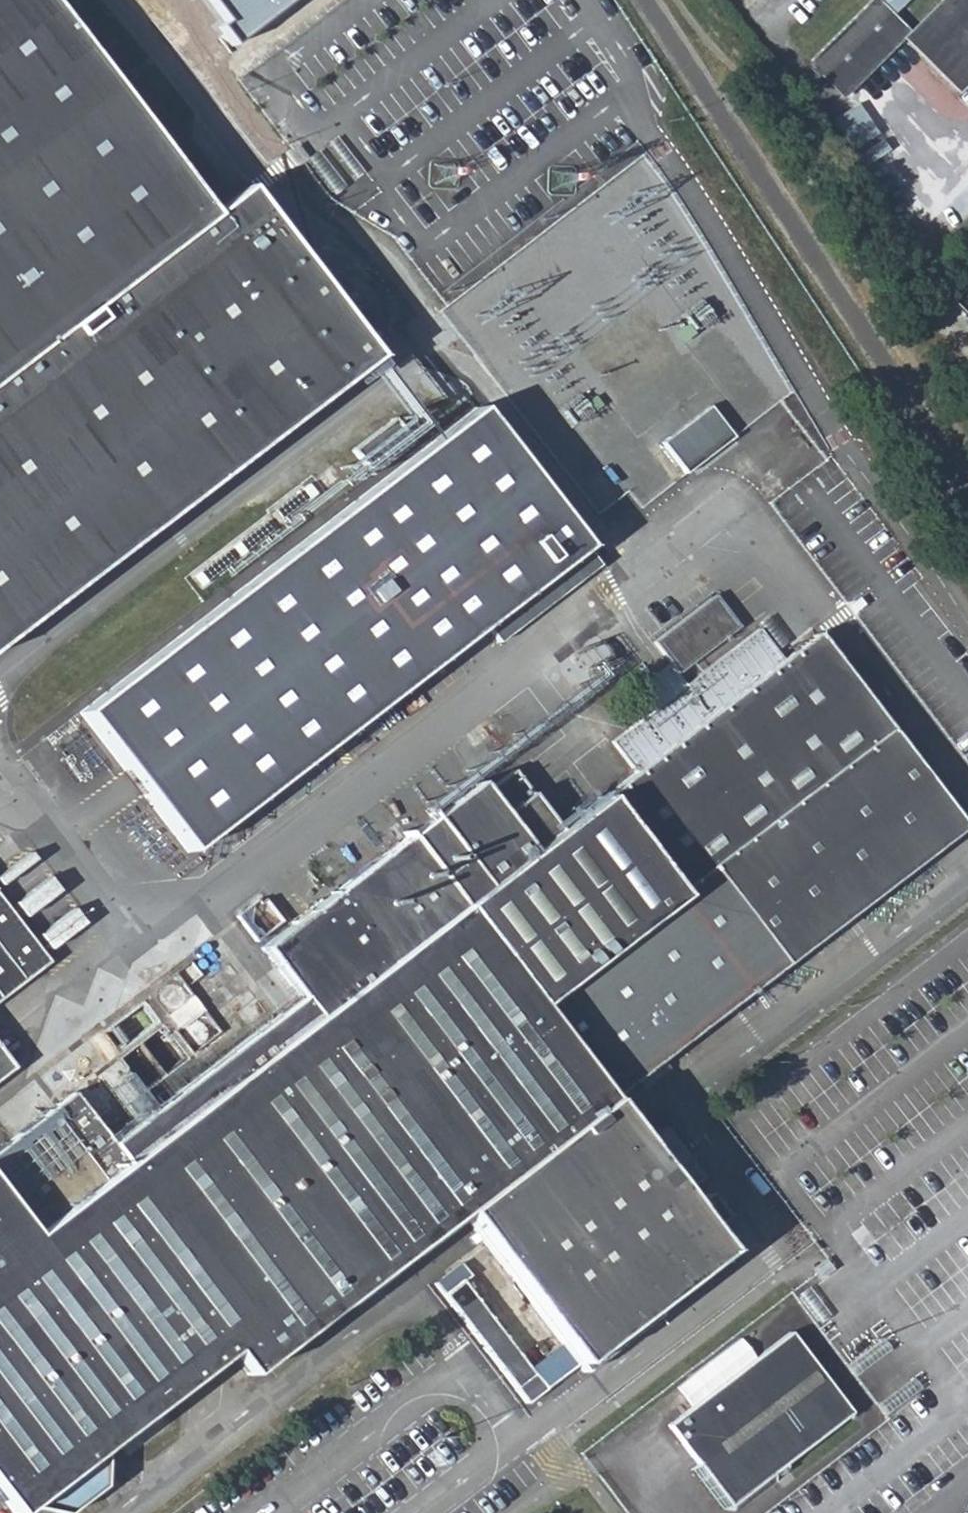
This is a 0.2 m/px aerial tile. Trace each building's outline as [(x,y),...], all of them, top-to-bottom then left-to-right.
[(371,345),(241,178),(201,209),(39,0),(0,0),(0,635),(371,345)] [(239,43),(297,0),(210,0),(239,43)] [(843,102),(912,37),(894,19),(875,0),(809,67),(843,102)] [(875,0),(894,19),(910,0),(875,0)] [(912,37),(962,92),(967,86),(967,0),(949,0),(912,37)] [(957,301),(967,311),(967,290),(957,301)] [(434,370),(16,710),(143,880),(566,530),(434,370)] [(706,401),(659,438),(683,469),(730,432),(706,401)] [(708,861),(778,955),(965,811),(816,619),(532,839),(478,769),(403,827),(446,886),(531,997),(613,934),(708,861)] [(375,1281),(430,1238),(541,1380),(583,1347),(726,1236),(609,1086),(684,1029),(613,934),(531,997),(446,886),(403,827),(265,935),(257,941),(295,990),(201,1063),(331,1260),(349,1287),(369,1273),(375,1281)] [(613,934),(684,1029),(778,955),(708,861),(613,934)] [(53,958),(51,956),(49,954),(0,888),(0,1000),(53,958)] [(92,1068),(0,1140),(0,1485),(17,1508),(34,1495),(38,1500),(67,1504),(103,1475),(107,1446),(102,1441),(225,1343),(331,1260),(201,1063),(130,1118),(92,1068)] [(669,1427),(698,1468),(693,1472),(720,1511),(727,1512),(734,1512),(775,1483),(771,1475),(848,1420),(790,1341),(669,1427)]
